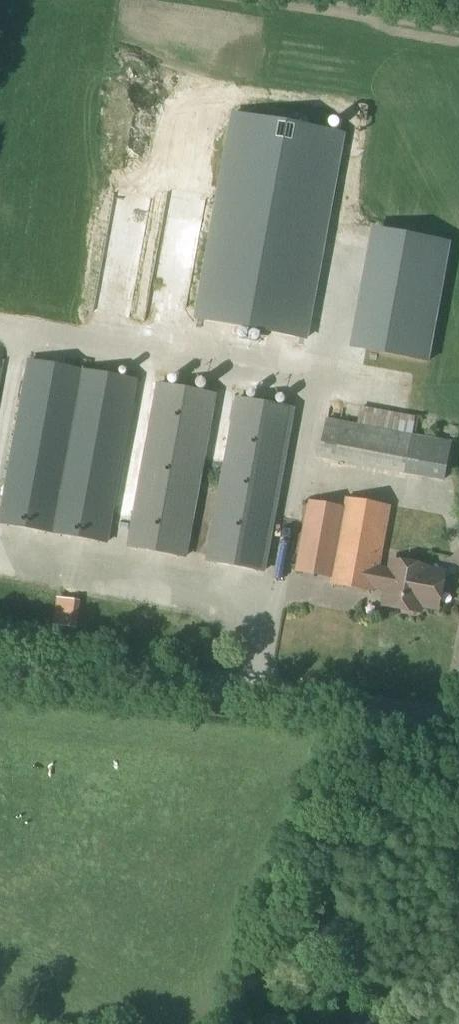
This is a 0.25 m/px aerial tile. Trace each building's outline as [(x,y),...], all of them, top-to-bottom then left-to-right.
[(223,145),(193,326),(300,344),(330,162),(223,145)] [(108,545),(138,379),(27,359),(0,508),(0,524),(108,545)] [(185,556),(214,395),(157,385),(128,546),(185,556)] [(236,399),(207,560),(209,561),(263,571),(292,413),(293,409),(236,399)] [(366,408),(364,424),(419,429),(421,413),(366,408)] [(356,424),(326,418),(318,459),(404,475),(444,482),(451,442),(412,435),(396,432),(376,428),(356,424)] [(378,570),(390,507),(345,499),(343,510),(307,504),(295,572),(331,578),(330,584),(386,594),(384,606),(400,609),(401,615),(414,617),(418,613),(419,613),(421,606),(438,609),(445,573),(427,570),(427,567),(392,561),(390,572),(378,570)] [(75,602),(57,599),(53,624),(71,627),(75,602)]
